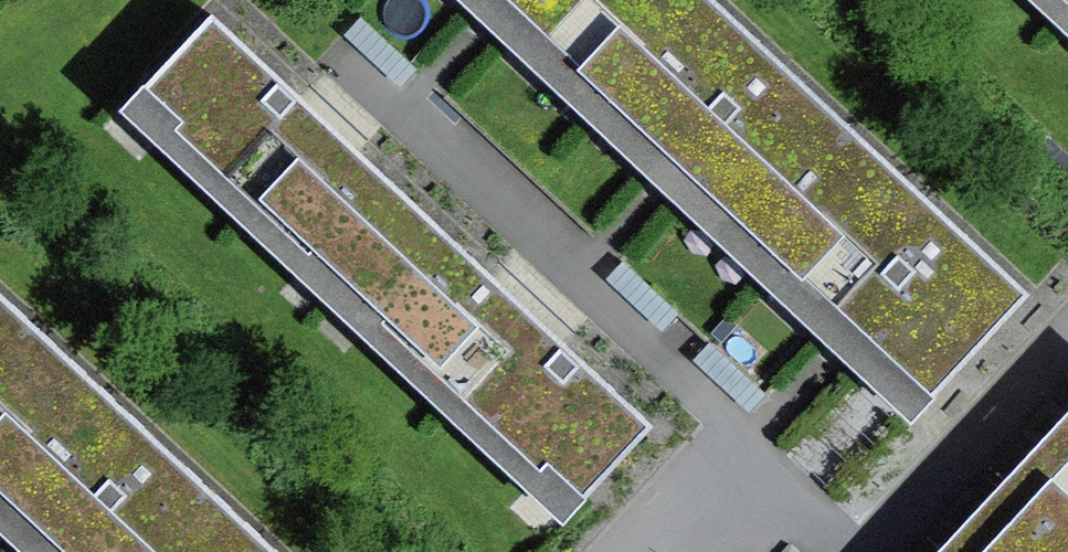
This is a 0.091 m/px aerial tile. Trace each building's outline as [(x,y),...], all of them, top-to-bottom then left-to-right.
[(647,0),(503,0),(506,4),(580,72),(647,0)] [(853,129),(714,0),(647,0),(580,72),(682,166),(755,235),(853,129)] [(1067,9),(1067,0),(1058,0),(1067,9)] [(350,283),(419,208),(327,122),(212,15),(142,89),(177,122),(170,129),(310,259),(316,252),(350,283)] [(932,398),(1030,293),(853,129),(755,235),(854,326),(932,398)] [(583,500),(653,425),(526,307),(419,208),(350,283),(384,314),(377,321),(541,474),(548,467),(583,500)] [(64,353),(0,293),(0,421),(64,353)] [(239,515),(64,353),(0,421),(0,490),(66,551),(67,551),(204,551),(239,515)] [(980,551),(1067,551),(1067,457),(980,551)] [(239,515),(204,551),(279,551),(239,515)]
